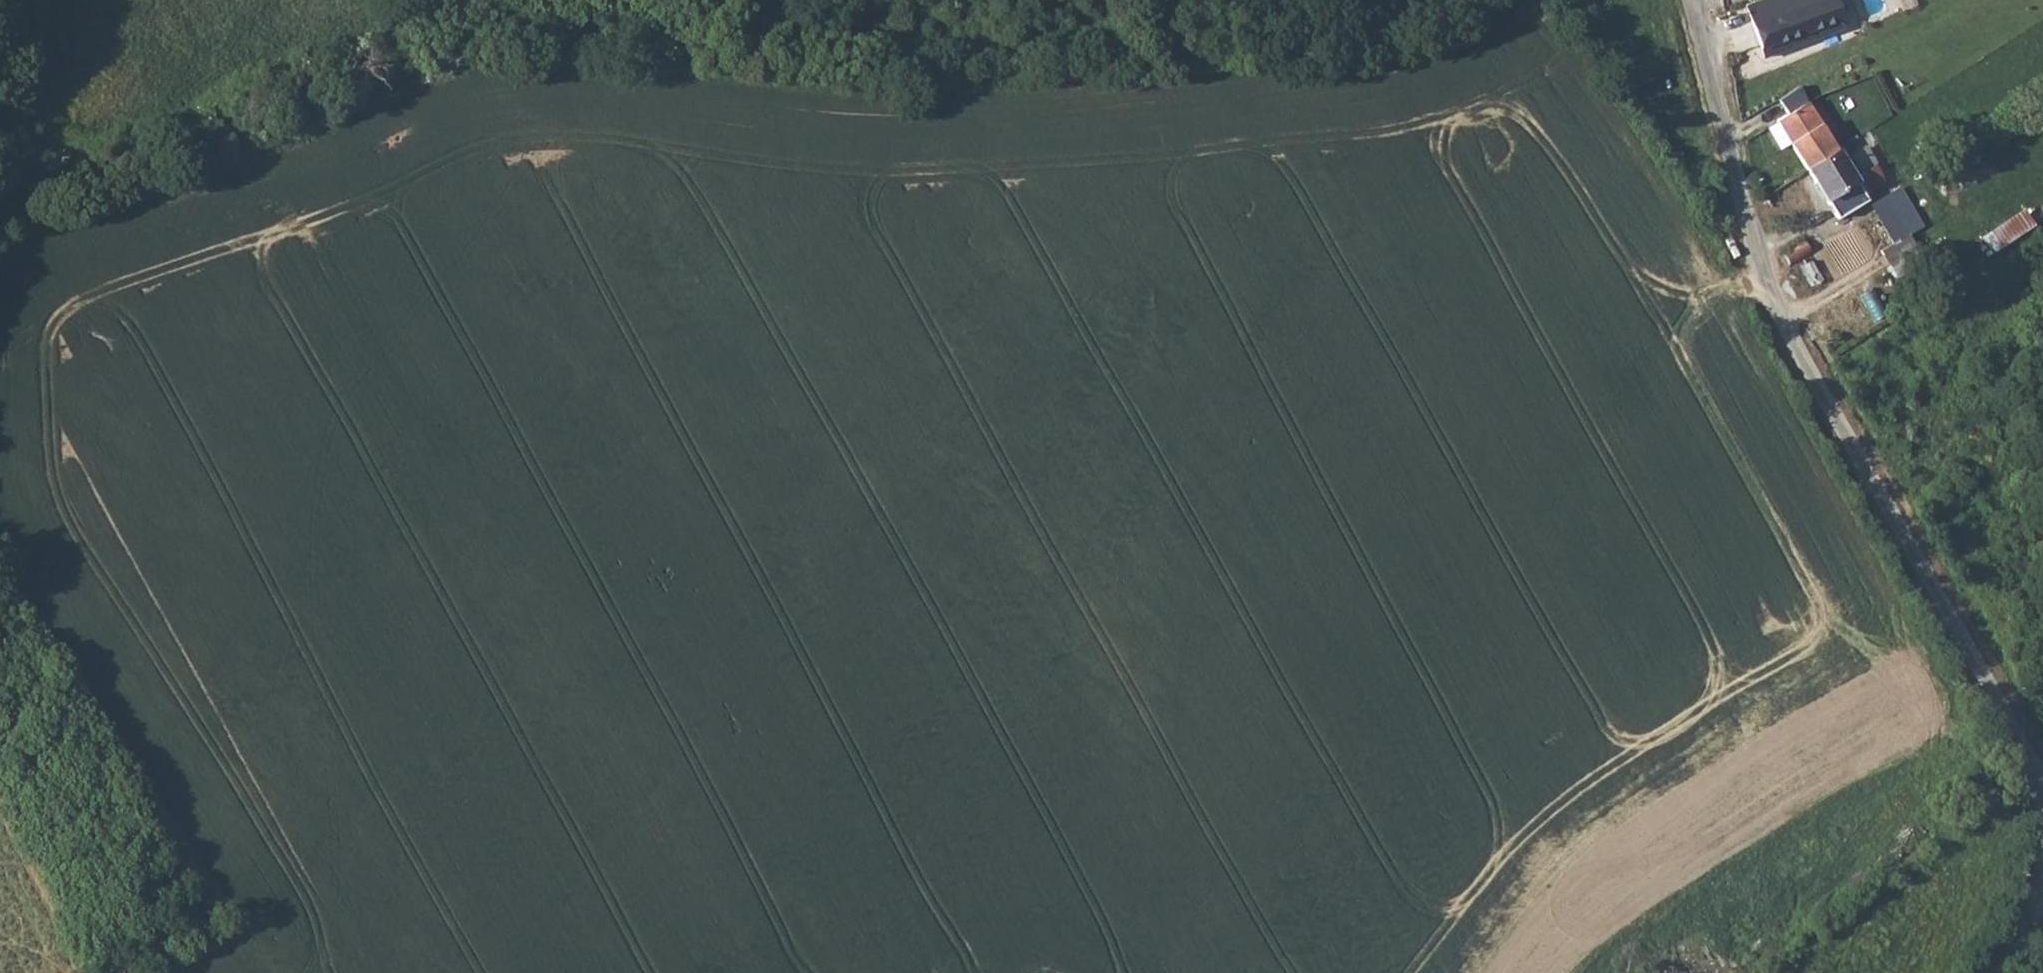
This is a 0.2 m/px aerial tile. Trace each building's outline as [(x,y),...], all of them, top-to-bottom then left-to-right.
[(1747,5),(1764,52),(1846,22),(1838,0),(1760,0),(1747,5)] [(1804,72),(1776,84),(1782,96),(1778,98),(1784,115),(1777,117),(1780,123),(1769,128),(1779,149),(1792,141),(1807,164),(1836,145),(1828,131),(1838,124),(1831,108),(1818,115),(1815,110),(1847,93),(1838,79),(1814,91),(1814,86),(1804,72)] [(1836,145),(1807,164),(1824,193),(1853,175),(1836,145)] [(1864,146),(1855,151),(1865,168),(1874,162),(1864,146)] [(1853,175),(1824,193),(1837,215),(1874,196),(1869,188),(1884,179),(1874,162),(1865,168),(1853,175)] [(2027,206),(1984,235),(1996,252),(2038,222),(2027,206)] [(1896,213),(1882,222),(1895,241),(1909,232),(1896,213)]
